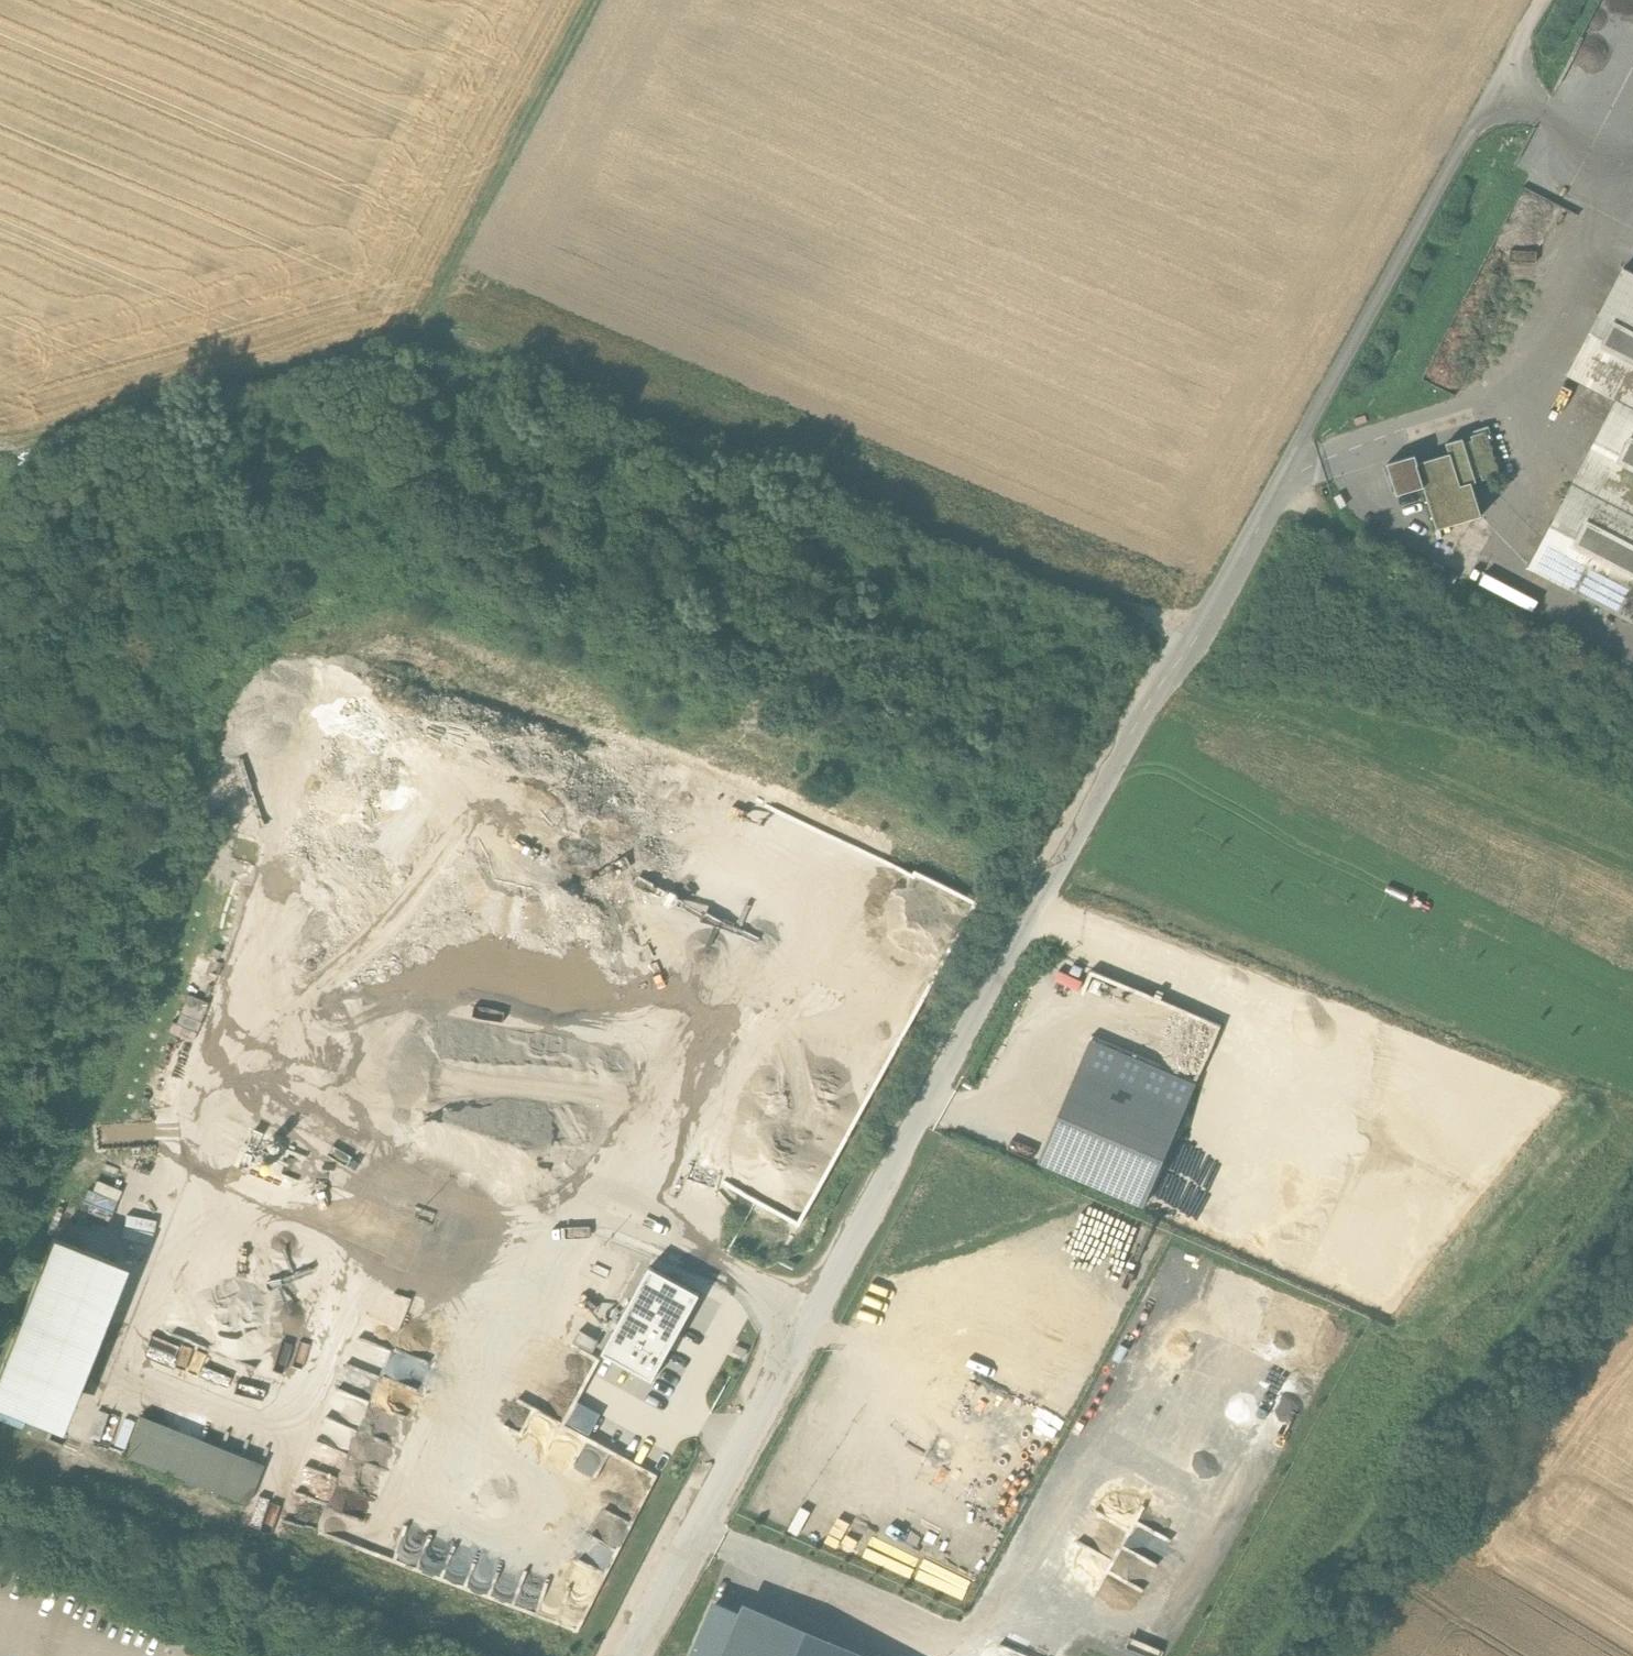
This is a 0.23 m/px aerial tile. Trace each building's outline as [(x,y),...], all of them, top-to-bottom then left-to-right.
[(1528,565),(1632,621),(1632,270),(1625,266),(1568,375),(1615,399),(1528,565)] [(1416,455),(1390,463),(1399,492),(1422,485),(1437,531),(1482,517),(1472,484),(1500,475),(1489,442),(1493,441),(1488,427),(1474,432),(1476,435),(1446,444),(1449,454),(1419,464),(1416,455)] [(192,1040),(207,1001),(185,992),(169,1031),(192,1040)] [(1097,1046),(1047,1162),(1155,1209),(1206,1094),(1097,1046)] [(54,1240),(0,1371),(0,1408),(59,1432),(126,1270),(54,1240)] [(699,1294),(650,1268),(603,1354),(651,1380),(699,1294)] [(102,1430),(118,1437),(128,1416),(112,1409),(102,1430)] [(140,1418),(125,1457),(246,1504),(261,1465),(140,1418)] [(713,1607),(692,1655),(870,1655),(748,1604),(741,1619),(713,1607)]
